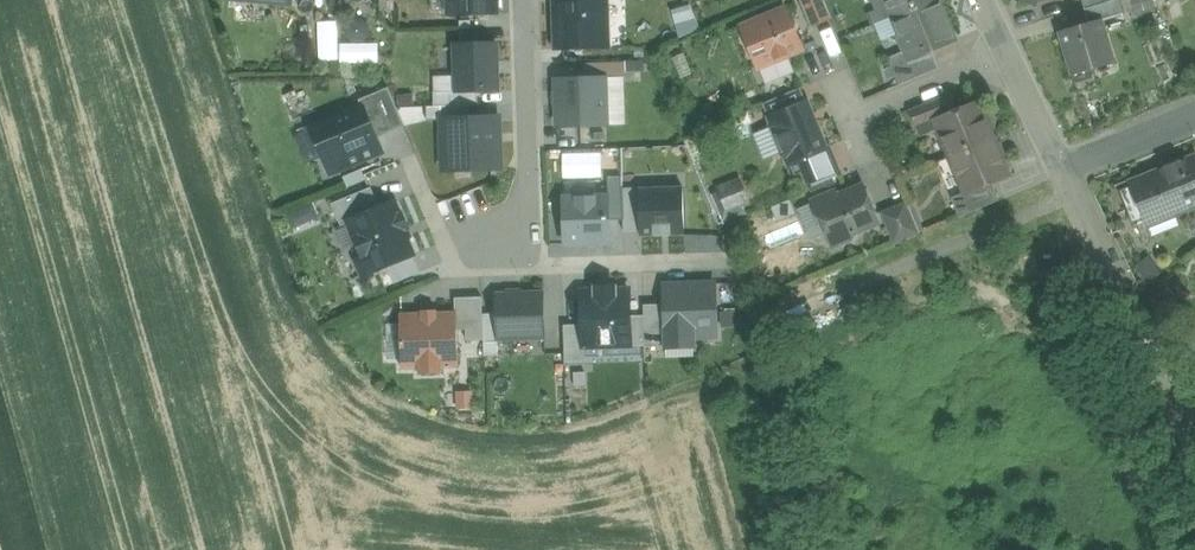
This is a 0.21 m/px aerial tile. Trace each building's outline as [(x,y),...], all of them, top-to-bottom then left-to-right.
[(381,11),(395,10),(394,0),(380,0),(381,11)] [(451,14),(496,12),(495,0),(450,0),(451,14)] [(555,0),(556,48),(608,46),(607,0),(568,0),(555,0)] [(812,24),(830,17),(823,0),(802,0),(812,24)] [(893,16),(932,0),(887,0),(893,16)] [(890,17),(904,51),(907,59),(931,49),(955,40),(938,0),(932,0),(893,16),(890,17)] [(1085,9),(1113,0),(1082,0),(1085,9)] [(1085,9),(1089,24),(1102,20),(1124,13),(1120,0),(1113,0),(1085,9)] [(1135,1),(1139,13),(1152,9),(1150,0),(1138,0),(1135,1)] [(672,9),(679,34),(698,28),(691,3),(672,9)] [(786,10),(742,28),(759,67),(802,49),(786,10)] [(1089,24),(1060,32),(1064,44),(1073,74),(1114,62),(1102,20),(1089,24)] [(497,43),(455,45),(457,91),(498,90),(497,43)] [(931,49),(907,59),(904,51),(888,58),(899,85),(939,69),(931,49)] [(605,77),(557,79),(559,126),(606,125),(605,77)] [(760,91),(765,103),(789,93),(784,81),(760,91)] [(799,89),(789,93),(765,103),(771,117),(804,103),(799,89)] [(949,93),(910,110),(920,136),(938,128),(934,119),(956,110),(949,93)] [(956,110),(934,119),(938,128),(950,157),(994,139),(978,101),(956,110)] [(804,103),(771,117),(772,122),(770,128),(780,153),(786,155),(793,171),(801,174),(803,173),(835,160),(830,147),(825,149),(814,120),(812,121),(804,103)] [(382,152),(364,108),(314,129),(332,173),(382,152)] [(494,122),(447,123),(449,165),(496,164),(494,122)] [(994,139),(950,157),(965,193),(966,194),(992,183),(1009,176),(994,139)] [(1128,180),(1132,191),(1145,223),(1147,228),(1194,209),(1194,154),(1128,180)] [(835,160),(803,173),(809,187),(841,174),(835,160)] [(736,183),(718,190),(725,209),(744,201),(736,183)] [(992,183),(966,194),(965,193),(952,198),(960,217),(993,203),(999,201),(992,183)] [(863,185),(839,196),(837,191),(813,201),(831,243),(839,239),(846,242),(852,240),(855,232),(878,223),(863,185)] [(683,187),(639,188),(641,236),(685,234),(683,187)] [(1145,223),(1132,191),(1119,196),(1132,228),(1145,223)] [(609,197),(564,198),(565,243),(610,242),(609,197)] [(906,201),(899,204),(880,212),(893,244),(920,233),(906,201)] [(393,203),(348,221),(370,273),(414,254),(404,229),(407,228),(407,225),(402,214),(398,216),(393,203)] [(687,233),(687,248),(721,249),(721,233),(687,233)] [(1154,255),(1141,263),(1148,275),(1161,268),(1154,255)] [(714,283),(665,285),(667,346),(694,345),(693,337),(716,336),(714,283)] [(596,291),(582,291),(584,348),(631,346),(629,289),(615,290),(615,286),(596,287),(596,291)] [(544,295),(497,297),(498,336),(545,335),(544,295)] [(422,310),(422,313),(400,314),(402,368),(419,368),(420,373),(443,373),(443,367),(459,366),(457,312),(437,312),(437,310),(422,310)] [(475,407),(474,388),(456,390),(457,408),(475,407)]
